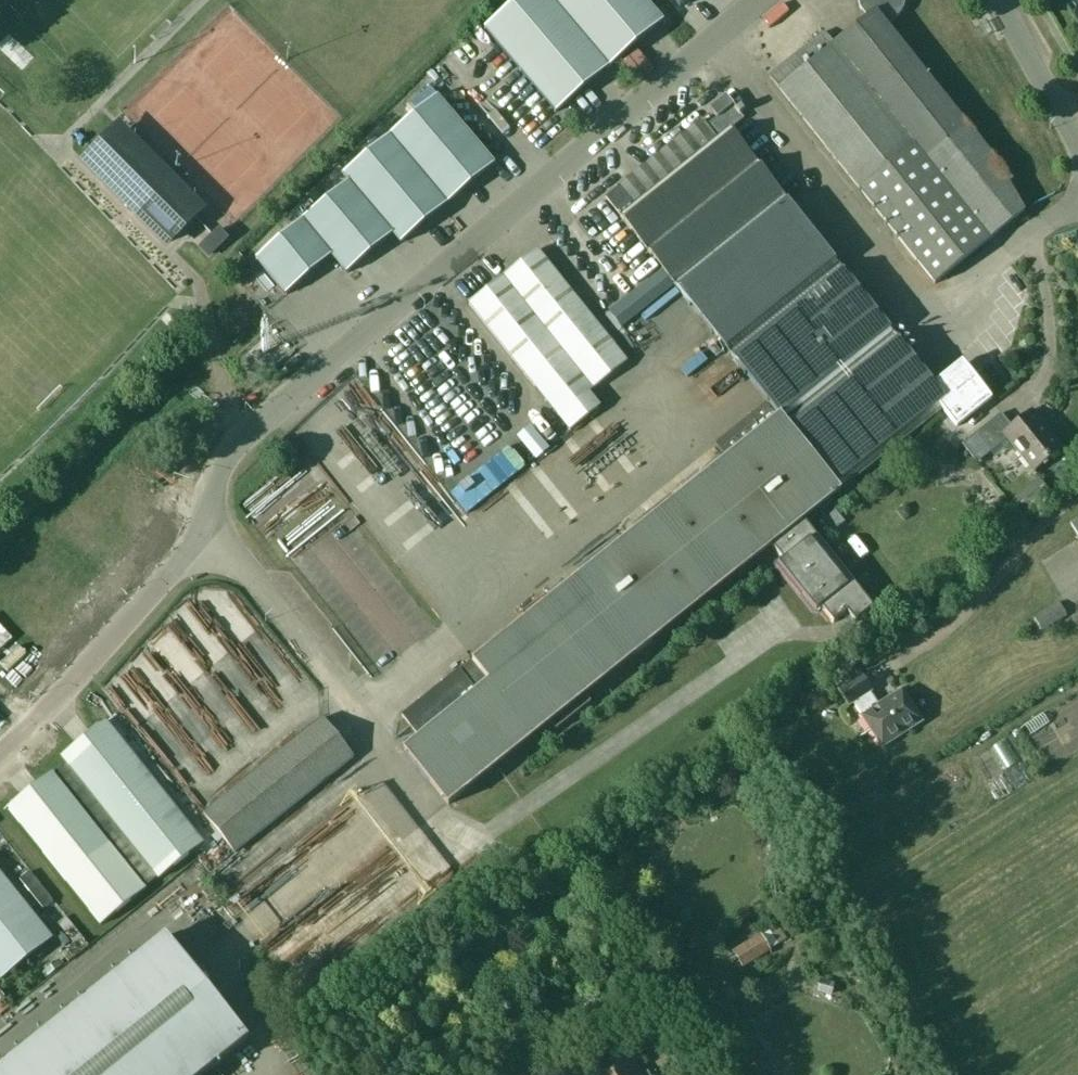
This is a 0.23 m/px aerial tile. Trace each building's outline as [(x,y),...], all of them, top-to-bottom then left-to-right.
[(484,29),(556,113),(663,21),(645,0),(518,0),(484,29)] [(858,1),(858,4),(859,7),(860,9),(861,11),(866,18),(834,44),(824,32),(769,77),(935,284),(1024,213),(1008,185),(1012,182),(887,25),(898,17),(899,15),(901,14),(902,11),(904,8),(904,7),(905,4),(905,1),(905,0),(858,0),(858,1)] [(348,182),(256,260),(286,295),(332,256),(346,274),(393,234),(401,244),(494,165),(436,96),(343,175),(348,182)] [(726,96),(710,109),(716,117),(733,104),(726,96)] [(619,187),(606,198),(620,217),(619,217),(674,285),(784,197),(730,130),(744,119),(740,114),(745,111),(741,106),(737,109),(733,104),(716,117),(705,126),(701,121),(618,187),(619,187)] [(91,165),(168,243),(199,212),(122,134),(91,165)] [(713,335),(714,334),(745,373),(744,373),(745,375),(746,374),(768,401),(767,402),(767,403),(768,401),(785,422),(894,334),(878,315),(879,314),(878,313),(877,313),(855,286),(856,285),(855,284),(854,285),(823,246),(825,245),(823,244),(822,245),(801,217),(802,217),(801,215),(799,216),(784,197),(674,285),(690,304),(688,305),(690,306),(691,305),(713,333),(711,334),(713,335)] [(228,239),(219,229),(203,244),(212,254),(228,239)] [(570,430),(596,409),(585,395),(626,361),(538,250),(469,304),(570,430)] [(608,313),(621,329),(674,288),(661,271),(608,313)] [(654,327),(689,309),(683,296),(647,315),(654,327)] [(785,422),(768,401),(767,403),(716,444),(727,458),(460,671),(459,669),(401,715),(419,737),(404,749),(448,805),(550,723),(556,730),(590,702),(585,695),(771,546),(783,561),(777,565),(815,612),(821,608),(833,623),(847,612),(855,622),(873,607),(803,520),(840,491),(841,493),(842,492),(841,490),(853,480),(854,481),(855,480),(854,479),(867,469),(867,470),(868,469),(880,459),(881,459),(882,458),(881,458),(894,448),(896,448),(895,447),(907,437),(908,438),(909,437),(908,436),(921,426),(922,427),(923,426),(922,425),(934,415),(935,416),(936,415),(935,414),(948,405),(960,419),(988,397),(963,365),(936,386),(933,384),(934,383),(933,381),(932,382),(910,355),(912,354),(910,353),(909,354),(894,334),(785,422)] [(720,355),(686,382),(694,393),(729,365),(720,355)] [(962,445),(978,463),(990,453),(1007,439),(1033,472),(1062,449),(1032,411),(1012,427),(1001,414),(962,445)] [(474,448),(481,459),(503,445),(496,434),(474,448)] [(903,520),(908,516),(909,511),(905,506),(897,512),(903,520)] [(1034,618),(1042,631),(1067,616),(1059,602),(1034,618)] [(850,662),(830,675),(838,688),(837,689),(848,706),(853,702),(882,747),(922,721),(902,691),(877,706),(869,692),(872,690),(861,674),(859,675),(850,662)] [(323,718),(203,814),(234,853),(354,757),(323,718)] [(203,843),(117,733),(107,721),(61,756),(67,763),(53,773),(52,772),(7,808),(100,925),(145,889),(144,887),(158,877),(159,878),(203,843)] [(209,770),(193,783),(202,795),(218,782),(209,770)] [(1,980),(53,938),(0,873),(0,978),(1,980)] [(732,951),(743,968),(771,951),(761,934),(732,951)] [(247,1040),(164,936),(0,1068),(0,1074),(203,1074),(247,1040)] [(817,993),(832,997),(835,983),(821,980),(817,993)] [(585,1074),(644,1074),(629,1050),(585,1074)]
